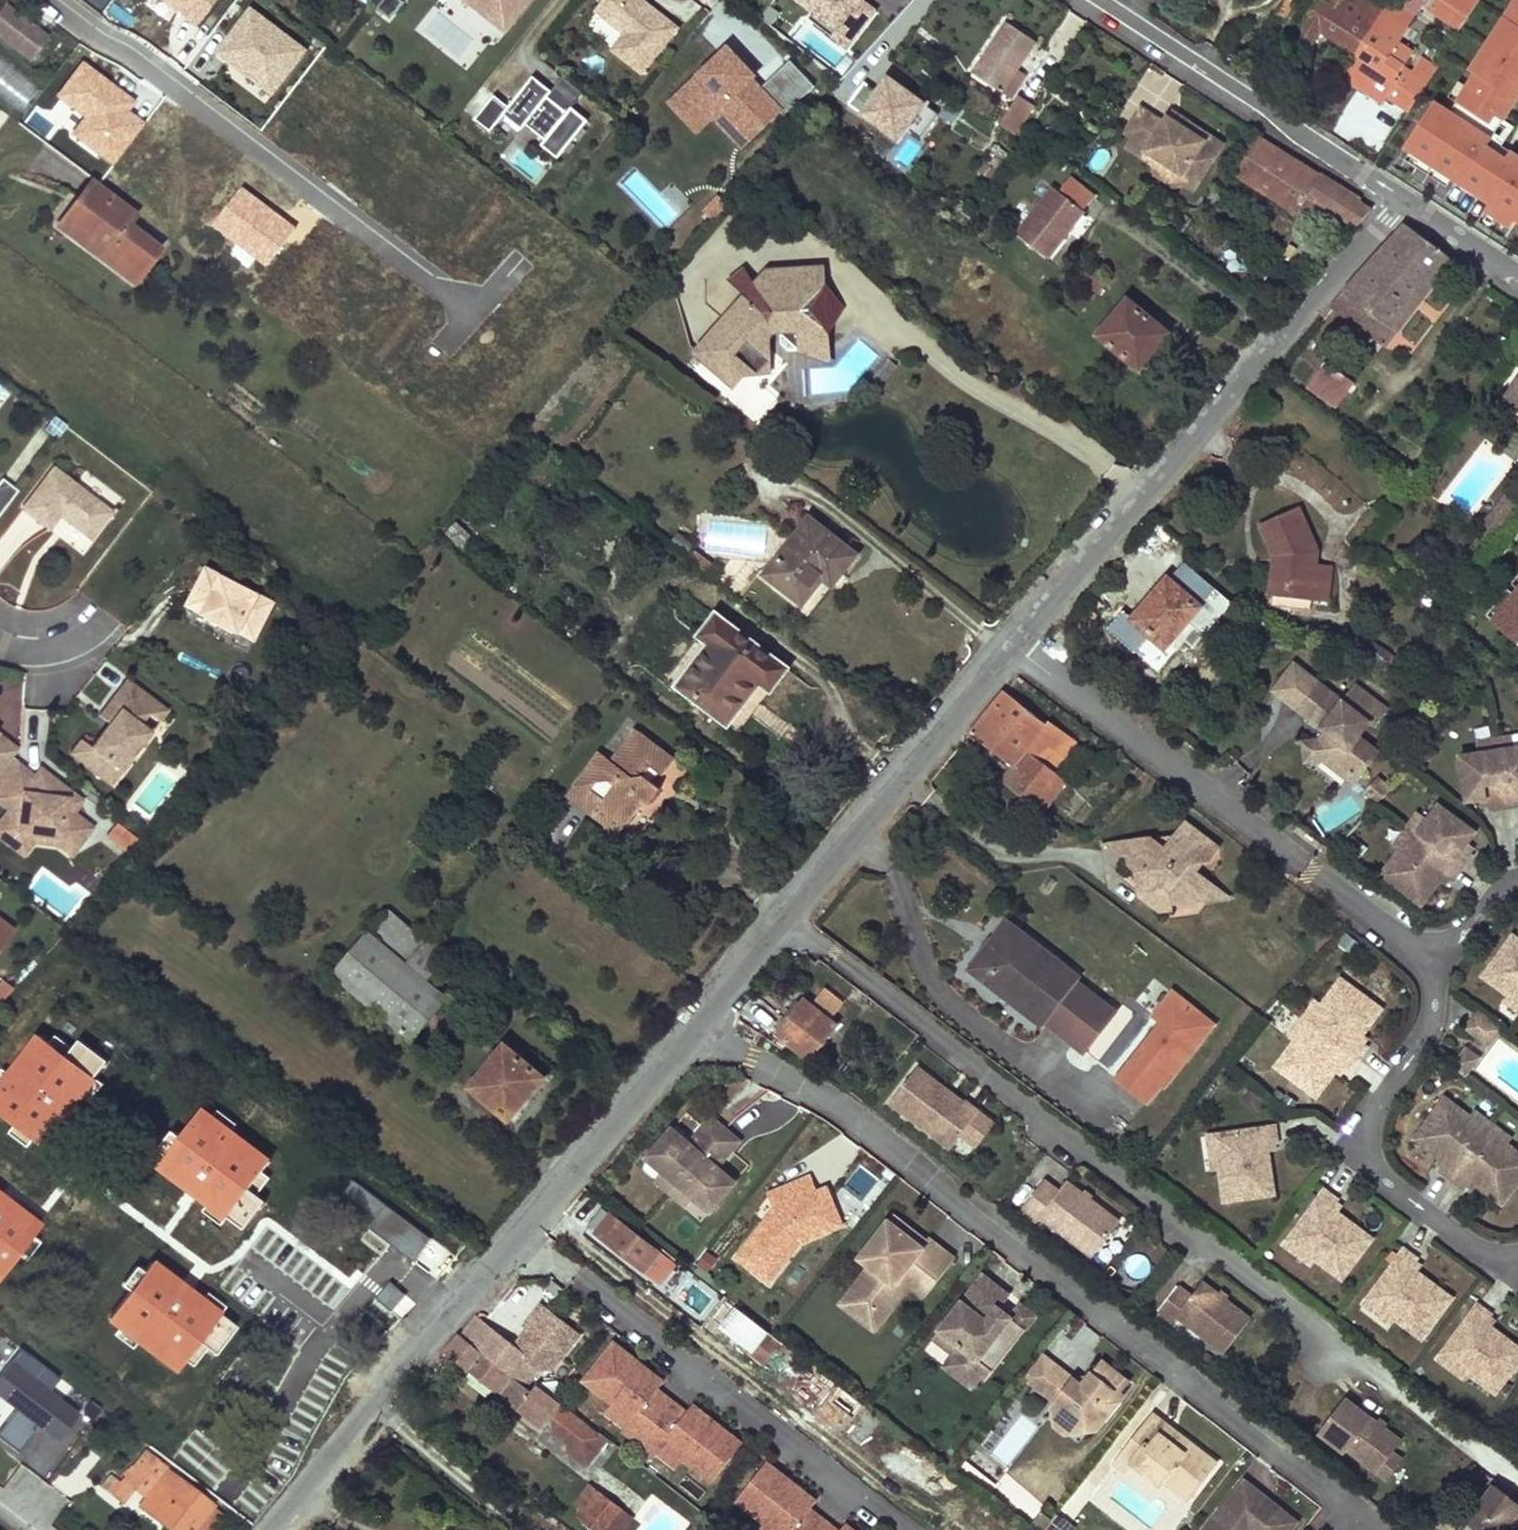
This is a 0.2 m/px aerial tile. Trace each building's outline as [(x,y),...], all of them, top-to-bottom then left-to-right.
[(402,0),(384,0),(377,9),(385,15),(389,10),(394,14),(404,2),(402,0)] [(493,21),(510,0),(467,0),(493,21)] [(596,9),(625,33),(613,48),(642,72),(678,27),(656,9),(654,13),(645,6),(648,2),(645,0),(603,0),(596,9)] [(816,11),(810,19),(833,36),(839,29),(853,40),(876,10),(862,0),(801,0),(816,11)] [(1322,31),(1342,0),(1318,0),(1296,36),(1312,46),(1322,31)] [(1359,54),(1385,13),(1372,5),(1376,0),(1342,0),(1322,31),(1359,54)] [(1359,54),(1345,76),(1365,89),(1369,83),(1373,86),(1377,81),(1391,90),(1387,95),(1410,110),(1427,85),(1425,84),(1437,67),(1422,57),(1411,73),(1403,68),(1413,52),(1400,42),(1410,27),(1409,26),(1416,14),(1427,0),(1398,0),(1396,2),(1394,1),(1393,0),(1385,13),(1359,54)] [(1429,10),(1460,30),(1480,0),(1436,0),(1429,10)] [(1505,15),(1511,19),(1517,8),(1517,6),(1513,3),(1513,2),(1511,1),(1502,14),(1505,15)] [(654,13),(656,9),(648,2),(645,6),(654,13)] [(45,36),(5,6),(0,12),(0,35),(29,57),(45,36)] [(1511,19),(1505,15),(1469,69),(1475,73),(1467,84),(1457,99),(1450,111),(1449,111),(1481,132),(1482,132),(1495,112),(1503,118),(1517,94),(1517,8),(1511,19)] [(389,10),(385,15),(390,19),(394,14),(389,10)] [(1035,41),(1007,22),(992,44),(1021,63),(1035,41)] [(848,47),(853,40),(839,29),(833,36),(848,47)] [(1021,63),(992,44),(973,73),(1001,92),(1016,70),(1021,63)] [(698,130),(710,119),(713,116),(728,116),(751,141),(780,112),(784,116),(812,89),(804,81),(807,79),(790,61),(760,89),(751,80),(750,79),(746,83),(739,75),(746,68),(727,49),(672,102),(698,130)] [(23,114),(42,85),(0,58),(0,99),(23,114)] [(750,79),(751,80),(754,77),(746,68),(739,75),(746,83),(750,79)] [(1001,92),(1011,98),(1025,76),(1016,70),(1001,92)] [(892,73),(889,77),(929,106),(932,102),(892,73)] [(495,94),(475,118),(491,130),(504,114),(523,128),(526,123),(546,139),(542,144),(558,157),(589,120),(572,107),(568,111),(549,95),(553,91),(534,75),(522,90),(527,94),(520,103),(515,99),(509,106),(495,94)] [(929,106),(889,77),(862,113),(867,116),(899,140),(908,127),(911,130),(922,138),(939,113),(929,106)] [(1449,93),(1457,99),(1467,84),(1459,78),(1449,93)] [(804,81),(812,89),(815,86),(807,79),(804,81)] [(1369,83),(1365,89),(1383,101),(1387,95),(1391,90),(1377,81),(1373,86),(1369,83)] [(862,84),(849,110),(861,115),(874,90),(862,84)] [(1380,151),(1401,115),(1357,89),(1336,125),(1380,151)] [(522,90),(515,99),(520,103),(527,94),(522,90)] [(999,125),(1014,135),(1034,105),(1019,95),(999,125)] [(1404,145),(1410,149),(1450,176),(1488,201),(1514,218),(1517,221),(1517,156),(1500,144),(1482,132),(1481,132),(1449,111),(1450,111),(1434,100),(1404,145)] [(1193,191),(1223,145),(1208,135),(1204,141),(1168,117),(1164,123),(1141,108),(1125,133),(1148,148),(1142,157),(1154,165),(1163,163),(1182,175),(1184,185),(1193,191)] [(1204,141),(1208,135),(1190,123),(1191,120),(1174,109),(1168,117),(1204,141)] [(1503,118),(1495,112),(1482,132),(1500,144),(1504,138),(1494,131),(1503,118)] [(740,151),(751,141),(728,116),(713,116),(710,119),(740,151)] [(908,127),(899,140),(867,116),(864,120),(900,146),(911,130),(908,127)] [(1335,214),(1357,228),(1371,210),(1360,202),(1360,200),(1260,138),(1262,136),(1252,129),(1246,139),(1254,145),(1235,175),(1305,219),(1316,202),(1329,210),(1335,214)] [(1450,176),(1410,149),(1404,158),(1445,184),(1450,176)] [(1174,187),(1184,185),(1182,175),(1163,163),(1154,165),(1156,175),(1174,187)] [(1057,191),(1052,187),(1016,235),(1047,258),(1083,211),(1095,196),(1070,175),(1057,191)] [(69,233),(134,283),(161,249),(128,224),(137,212),(93,180),(79,198),(89,206),(69,233)] [(714,221),(729,205),(720,196),(705,213),(714,221)] [(69,233),(89,206),(79,198),(59,226),(69,233)] [(1514,218),(1488,201),(1483,209),(1508,226),(1514,218)] [(1325,216),(1331,220),(1335,214),(1329,210),(1325,216)] [(1360,337),(1379,351),(1452,258),(1407,224),(1332,309),(1346,319),(1364,332),(1360,337)] [(757,304),(769,290),(768,271),(760,280),(743,262),(728,278),(747,295),(757,304)] [(1073,277),(1097,295),(1108,280),(1084,263),(1073,277)] [(756,344),(767,332),(782,331),(782,341),(788,348),(798,348),(798,351),(827,350),(826,334),(824,285),(823,268),(768,271),(769,290),(757,304),(747,295),(697,351),(727,377),(742,359),(756,344)] [(826,334),(844,307),(824,285),(826,334)] [(1098,335),(1138,369),(1168,333),(1127,299),(1098,335)] [(1342,324),(1360,337),(1364,332),(1346,319),(1342,324)] [(772,358),(756,344),(742,359),(758,373),(772,358)] [(1309,385),(1339,405),(1355,383),(1325,362),(1309,385)] [(1505,395),(1517,404),(1517,377),(1505,395)] [(55,468),(24,509),(51,529),(62,515),(64,512),(70,515),(67,519),(93,539),(113,512),(55,468)] [(1517,508),(1517,502),(1507,494),(1486,522),(1500,533),(1517,508)] [(1260,524),(1274,556),(1281,554),(1284,559),(1282,587),(1313,590),(1312,600),(1329,602),(1333,567),(1318,565),(1318,550),(1299,507),(1260,524)] [(20,547),(36,525),(21,513),(4,535),(20,547)] [(766,574),(803,603),(823,577),(831,567),(840,574),(856,555),(810,519),(783,553),(766,574)] [(447,533),(461,546),(471,536),(456,522),(447,533)] [(689,560),(705,572),(712,564),(696,552),(689,560)] [(1312,607),(1312,600),(1313,590),(1282,587),(1284,559),(1281,554),(1274,556),(1271,595),(1275,595),(1274,604),(1312,607)] [(840,574),(831,567),(823,577),(832,585),(840,574)] [(216,593),(224,577),(208,569),(200,585),(216,593)] [(257,639),(275,603),(224,577),(216,593),(200,585),(190,605),(257,639)] [(1134,620),(1165,646),(1199,607),(1168,581),(1134,620)] [(1486,615),(1494,621),(1515,594),(1507,588),(1486,615)] [(1517,640),(1517,591),(1515,594),(1494,621),(1517,640)] [(679,686),(728,723),(760,681),(776,660),(716,615),(700,636),(711,644),(679,686)] [(786,668),(776,660),(760,681),(770,689),(786,668)] [(1319,739),(1301,742),(1304,762),(1321,760),(1343,777),(1360,774),(1378,752),(1358,737),(1369,722),(1374,726),(1388,708),(1356,683),(1342,701),(1294,663),(1272,691),(1325,732),(1319,739)] [(71,754),(104,779),(115,765),(124,772),(153,733),(143,725),(151,714),(156,713),(162,705),(128,679),(106,708),(116,716),(110,724),(93,747),(82,740),(71,754)] [(11,682),(0,681),(0,704),(10,704),(11,682)] [(1055,772),(1077,741),(1050,721),(1047,725),(1005,692),(970,734),(1015,767),(1003,782),(1042,812),(1066,780),(1055,772)] [(156,713),(151,714),(162,722),(170,711),(162,705),(156,713)] [(116,716),(106,708),(100,716),(110,724),(116,716)] [(675,759),(636,729),(612,761),(580,804),(593,814),(601,805),(626,824),(644,800),(649,804),(661,788),(648,779),(655,770),(663,775),(675,759)] [(1512,736),(1493,739),(1494,746),(1513,743),(1512,736)] [(12,761),(19,752),(0,737),(0,777),(12,761)] [(1475,742),(1476,749),(1494,746),(1493,739),(1475,742)] [(1514,748),(1513,743),(1494,746),(1476,749),(1476,754),(1459,757),(1466,801),(1479,799),(1486,798),(1487,805),(1488,810),(1517,805),(1517,748),(1514,748)] [(612,761),(600,752),(568,795),(580,804),(612,761)] [(22,833),(63,839),(78,850),(93,829),(73,814),(83,802),(52,778),(48,783),(40,782),(36,779),(12,761),(0,777),(0,801),(12,810),(0,826),(0,836),(13,845),(22,833)] [(115,765),(104,779),(113,786),(124,772),(115,765)] [(48,783),(52,778),(42,771),(36,779),(40,782),(48,783)] [(1352,784),(1360,774),(1343,777),(1352,784)] [(1365,794),(1376,804),(1390,789),(1378,779),(1365,794)] [(626,824),(601,805),(593,814),(618,834),(626,824)] [(1467,843),(1474,833),(1438,806),(1428,820),(1424,817),(1413,832),(1399,851),(1380,875),(1420,905),(1439,881),(1443,875),(1448,879),(1452,882),(1472,856),(1468,853),(1462,848),(1467,843)] [(1413,832),(1424,817),(1418,813),(1407,828),(1413,832)] [(118,818),(104,831),(122,852),(137,838),(118,818)] [(1140,889),(1140,895),(1160,911),(1174,909),(1173,903),(1172,899),(1193,896),(1199,900),(1220,897),(1220,888),(1197,870),(1201,864),(1210,862),(1209,851),(1214,844),(1184,822),(1165,846),(1154,838),(1128,842),(1127,858),(1129,860),(1130,868),(1137,874),(1147,872),(1153,877),(1155,886),(1140,889)] [(1393,846),(1399,851),(1413,832),(1407,828),(1393,846)] [(22,833),(13,845),(26,855),(35,843),(60,846),(73,856),(78,850),(63,839),(22,833)] [(1110,845),(1127,858),(1128,842),(1110,845)] [(1472,847),(1467,843),(1462,848),(1468,853),(1472,847)] [(1214,844),(1209,851),(1210,862),(1220,849),(1214,844)] [(1140,889),(1155,886),(1153,877),(1147,872),(1137,874),(1140,889)] [(1444,885),(1448,879),(1443,875),(1439,881),(1444,885)] [(384,915),(368,933),(425,981),(442,961),(449,953),(429,936),(425,941),(388,910),(384,915)] [(0,922),(0,947),(12,931),(0,922)] [(970,969),(1042,1025),(1044,1021),(1125,1084),(1126,1084),(1146,1099),(1177,1060),(1143,1034),(1149,1026),(1117,1001),(1114,1005),(1088,985),(1085,989),(1075,981),(1078,977),(1007,922),(970,969)] [(333,973),(413,1039),(447,999),(425,981),(368,933),(368,932),(333,973)] [(1513,936),(1483,976),(1508,994),(1517,1002),(1517,940),(1513,936)] [(1361,1034),(1380,1009),(1340,979),(1321,1004),(1307,1023),(1293,1041),(1275,1066),(1314,1096),(1333,1071),(1337,1066),(1343,1070),(1347,1073),(1367,1046),(1363,1043),(1357,1039),(1361,1034)] [(823,984),(814,998),(836,1012),(845,997),(823,984)] [(1508,994),(1504,1000),(1517,1011),(1517,1002),(1508,994)] [(1301,1018),(1307,1023),(1321,1004),(1315,1000),(1301,1018)] [(803,1001),(777,1034),(811,1060),(837,1027),(803,1001)] [(87,1028),(104,1006),(99,1002),(82,1024),(87,1028)] [(1499,1028),(1477,1012),(1465,1028),(1487,1045),(1499,1028)] [(1287,1037),(1293,1041),(1307,1023),(1301,1018),(1287,1037)] [(1357,1039),(1363,1043),(1367,1038),(1361,1034),(1357,1039)] [(81,1041),(74,1050),(54,1035),(47,1044),(37,1036),(0,1084),(0,1117),(56,1160),(110,1090),(95,1078),(108,1061),(81,1041)] [(470,1087),(504,1116),(516,1102),(520,1106),(544,1078),(505,1045),(470,1087)] [(1454,1065),(1466,1074),(1478,1058),(1466,1049),(1454,1065)] [(1339,1076),(1343,1070),(1337,1066),(1333,1071),(1339,1076)] [(965,1104),(919,1068),(892,1103),(951,1150),(980,1114),(966,1102),(965,1104)] [(1502,1203),(1517,1181),(1517,1153),(1507,1145),(1488,1131),(1469,1117),(1444,1098),(1414,1138),(1439,1157),(1445,1161),(1441,1166),(1438,1170),(1464,1190),(1467,1186),(1471,1181),(1477,1185),(1502,1203)] [(520,1106),(516,1102),(504,1116),(509,1120),(520,1106)] [(1473,1111),(1469,1117),(1488,1131),(1492,1125),(1473,1111)] [(160,1169),(243,1232),(261,1208),(253,1201),(268,1182),(261,1176),(271,1163),(204,1112),(160,1169)] [(648,1158),(663,1171),(679,1185),(695,1198),(710,1211),(735,1182),(717,1167),(739,1141),(713,1119),(691,1144),(673,1129),(648,1158)] [(1492,1125),(1488,1131),(1507,1145),(1511,1139),(1492,1125)] [(1275,1127),(1213,1135),(1217,1170),(1222,1202),(1271,1195),(1266,1153),(1265,1146),(1272,1145),(1277,1144),(1275,1127)] [(1210,1171),(1217,1170),(1213,1135),(1206,1136),(1210,1171)] [(1435,1162),(1441,1166),(1445,1161),(1439,1157),(1435,1162)] [(679,1185),(663,1171),(656,1180),(672,1193),(679,1185)] [(775,1208),(737,1257),(770,1283),(802,1241),(798,1238),(801,1234),(832,1219),(811,1174),(768,1194),(775,1208)] [(1066,1182),(1058,1192),(1043,1180),(1021,1209),(1037,1222),(1040,1217),(1092,1257),(1119,1222),(1066,1182)] [(1471,1181),(1467,1186),(1473,1190),(1477,1185),(1471,1181)] [(832,1219),(801,1234),(798,1238),(802,1241),(844,1221),(827,1184),(818,1188),(832,1219)] [(695,1198),(679,1185),(672,1193),(688,1206),(695,1198)] [(1325,1188),(1288,1238),(1316,1259),(1341,1278),(1372,1239),(1338,1213),(1332,1208),(1336,1203),(1340,1199),(1325,1188)] [(0,1198),(0,1274),(37,1226),(0,1198)] [(1342,1207),(1336,1203),(1332,1208),(1338,1213),(1342,1207)] [(660,1253),(608,1213),(603,1209),(589,1228),(591,1230),(605,1240),(646,1271),(660,1253)] [(892,1216),(889,1220),(923,1247),(927,1242),(892,1216)] [(889,1220),(859,1259),(869,1266),(849,1292),(875,1311),(900,1279),(909,1286),(925,1298),(955,1259),(930,1239),(927,1242),(923,1247),(889,1220)] [(1143,1300),(1177,1255),(1141,1227),(1107,1272),(1143,1300)] [(591,1230),(588,1234),(602,1245),(605,1240),(591,1230)] [(1312,1264),(1316,1259),(1288,1238),(1284,1243),(1312,1264)] [(1405,1249),(1367,1298),(1395,1319),(1420,1339),(1451,1299),(1417,1273),(1411,1269),(1415,1263),(1419,1259),(1405,1249)] [(220,1347),(238,1323),(156,1260),(112,1317),(178,1368),(189,1355),(196,1361),(211,1341),(220,1347)] [(1421,1268),(1415,1263),(1411,1269),(1417,1273),(1421,1268)] [(1009,1294),(983,1274),(940,1330),(961,1346),(955,1353),(982,1374),(987,1379),(1036,1316),(1021,1304),(1011,1317),(999,1307),(1009,1294)] [(849,1292),(841,1304),(875,1330),(909,1286),(900,1279),(875,1311),(849,1292)] [(1205,1285),(1194,1299),(1181,1289),(1162,1315),(1176,1325),(1180,1320),(1227,1356),(1253,1322),(1205,1285)] [(1391,1325),(1395,1319),(1367,1298),(1363,1304),(1391,1325)] [(781,1343),(767,1333),(727,1302),(713,1320),(753,1351),(750,1354),(764,1364),(781,1343)] [(1440,1354),(1468,1375),(1494,1395),(1517,1362),(1517,1350),(1490,1329),(1484,1325),(1489,1319),(1492,1315),(1478,1305),(1440,1354)] [(549,1393),(557,1383),(541,1370),(542,1369),(477,1318),(475,1317),(461,1335),(532,1391),(537,1384),(549,1393)] [(1494,1323),(1489,1319),(1484,1325),(1490,1329),(1494,1323)] [(961,1346),(940,1330),(934,1338),(955,1353),(961,1346)] [(532,1391),(461,1335),(460,1335),(445,1352),(539,1428),(549,1416),(561,1425),(555,1432),(573,1446),(569,1451),(588,1465),(608,1438),(599,1431),(575,1413),(549,1393),(537,1384),(532,1391)] [(639,1444),(672,1402),(657,1391),(663,1383),(645,1368),(642,1372),(637,1369),(640,1364),(613,1344),(584,1382),(613,1405),(632,1420),(626,1428),(623,1432),(639,1444)] [(48,1392),(60,1378),(19,1347),(0,1372),(0,1401),(12,1410),(0,1426),(0,1441),(17,1454),(36,1428),(56,1443),(78,1414),(48,1392)] [(982,1374),(955,1353),(945,1365),(972,1386),(982,1374)] [(1464,1381),(1468,1375),(1440,1354),(1436,1359),(1464,1381)] [(1130,1382),(1102,1360),(1089,1377),(1082,1385),(1074,1379),(1054,1363),(1036,1386),(1055,1400),(1066,1409),(1068,1424),(1078,1422),(1089,1431),(1097,1420),(1106,1419),(1124,1395),(1121,1393),(1130,1382)] [(1317,1434),(1344,1454),(1347,1450),(1377,1473),(1392,1453),(1400,1442),(1344,1399),(1317,1434)] [(1089,1431),(1078,1422),(1068,1424),(1066,1409),(1055,1400),(1052,1403),(1056,1425),(1066,1433),(1097,1430),(1106,1419),(1097,1420),(1089,1431)] [(686,1413),(672,1402),(639,1444),(655,1456),(657,1452),(664,1444),(683,1460),(713,1482),(742,1443),(716,1423),(713,1427),(708,1423),(711,1419),(692,1405),(686,1413)] [(607,1413),(626,1428),(632,1420),(613,1405),(607,1413)] [(1008,1467),(1037,1425),(1019,1413),(990,1455),(1008,1467)] [(1188,1500),(1217,1463),(1191,1444),(1188,1448),(1165,1429),(1168,1425),(1153,1414),(1115,1464),(1125,1472),(1131,1464),(1160,1486),(1164,1481),(1188,1500)] [(1168,1425),(1165,1429),(1188,1448),(1191,1444),(1168,1425)] [(664,1444),(657,1452),(677,1468),(683,1460),(664,1444)] [(167,1470),(168,1468),(147,1451),(125,1478),(137,1487),(148,1496),(141,1505),(174,1529),(193,1529),(212,1506),(213,1505),(167,1470)] [(1401,1460),(1392,1453),(1377,1473),(1385,1480),(1401,1460)] [(824,1521),(809,1510),(815,1502),(797,1487),(794,1491),(789,1488),(792,1484),(766,1463),(736,1501),(765,1524),(772,1529),(817,1529),(824,1521)] [(102,1485),(113,1493),(120,1484),(121,1482),(110,1474),(102,1485)] [(137,1487),(125,1478),(121,1482),(120,1484),(132,1493),(137,1487)] [(1245,1480),(1226,1504),(1229,1506),(1223,1514),(1220,1512),(1206,1529),(1291,1529),(1298,1521),(1245,1480)] [(132,1493),(120,1484),(113,1493),(125,1502),(132,1493)] [(622,1508),(591,1484),(576,1504),(583,1510),(578,1518),(594,1529),(616,1529),(610,1525),(622,1508)] [(1517,1510),(1504,1501),(1507,1497),(1492,1485),(1464,1523),(1474,1529),(1517,1529),(1517,1509),(1517,1510)] [(1507,1497),(1504,1501),(1517,1510),(1517,1509),(1517,1505),(1507,1497)] [(1226,1504),(1220,1512),(1223,1514),(1229,1506),(1226,1504)] [(223,1515),(212,1506),(193,1529),(211,1529),(223,1515)] [(634,1517),(622,1508),(610,1525),(616,1529),(625,1529),(634,1517)] [(1070,1519),(1054,1510),(1044,1529),(1065,1529),(1070,1519)] [(824,1521),(817,1529),(835,1529),(824,1521)]
